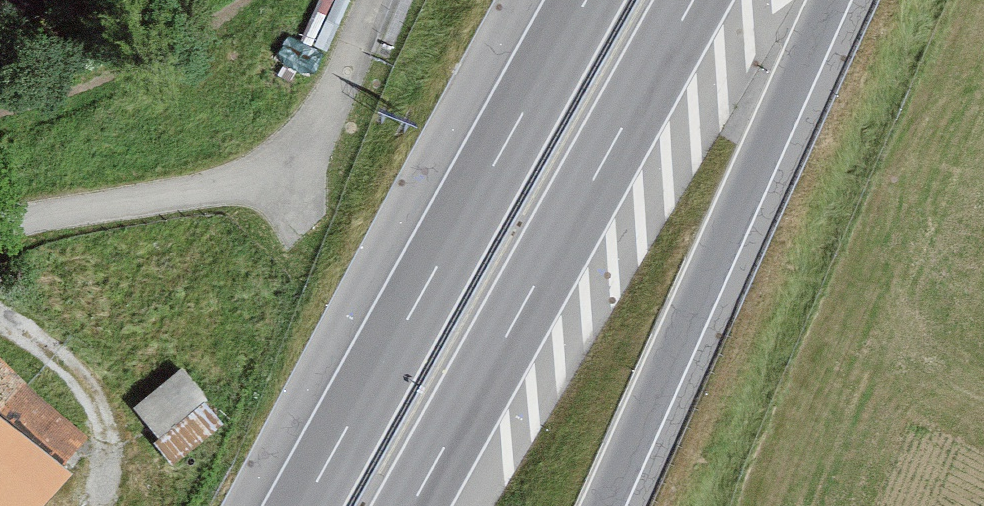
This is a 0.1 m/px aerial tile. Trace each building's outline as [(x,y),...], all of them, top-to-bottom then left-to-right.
[(66,476),(55,467),(78,441),(0,372),(0,505),(40,505),(66,476)] [(208,437),(168,385),(129,415),(169,467),(208,437)]
